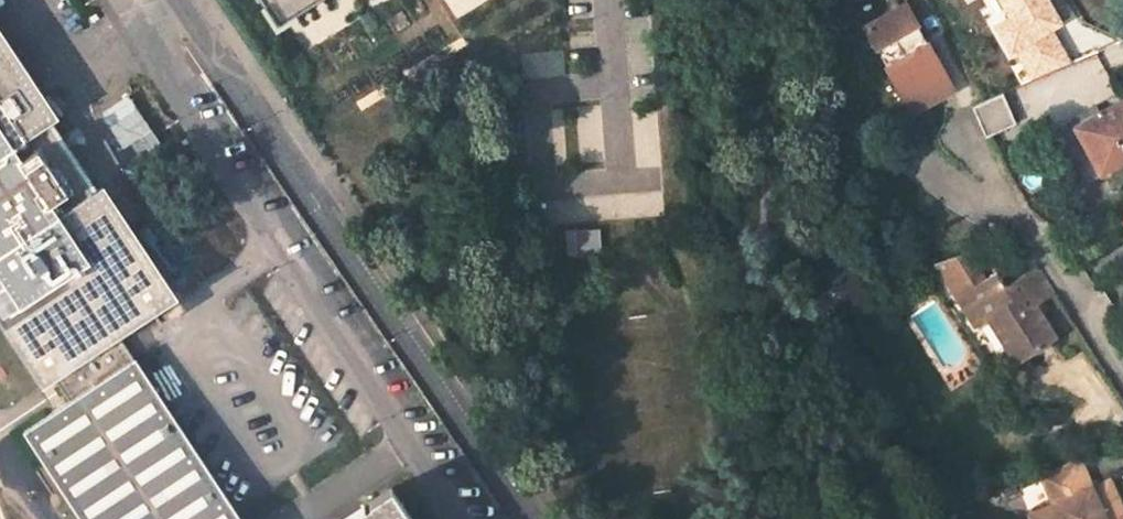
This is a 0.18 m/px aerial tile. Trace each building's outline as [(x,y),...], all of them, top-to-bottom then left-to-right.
[(279,18),(308,0),(267,0),(279,18)] [(292,50),(328,106),(491,2),(490,0),(371,0),(292,50)] [(906,2),(865,24),(912,111),(953,88),(906,2)] [(53,379),(56,378),(118,335),(166,302),(85,180),(64,194),(57,184),(78,170),(0,53),(0,299),(53,379)] [(1002,92),(972,105),(985,136),(1016,123),(1002,92)] [(1074,124),(1099,171),(1122,159),(1122,105),(1120,99),(1099,110),(1095,104),(1085,109),(1090,116),(1074,124)] [(1085,109),(1069,117),(1074,124),(1090,116),(1085,109)] [(1033,304),(1053,291),(1038,266),(1006,286),(996,272),(985,279),(967,252),(933,263),(974,326),(987,317),(1015,361),(1053,336),(1033,304)] [(118,335),(56,378),(63,388),(71,400),(25,432),(82,518),(238,518),(118,335)] [(1028,514),(1030,518),(1122,518),(1122,512),(1109,480),(1091,488),(1077,458),(1040,474),(1053,504),(1028,514)] [(390,488),(344,518),(410,518),(390,488)]
